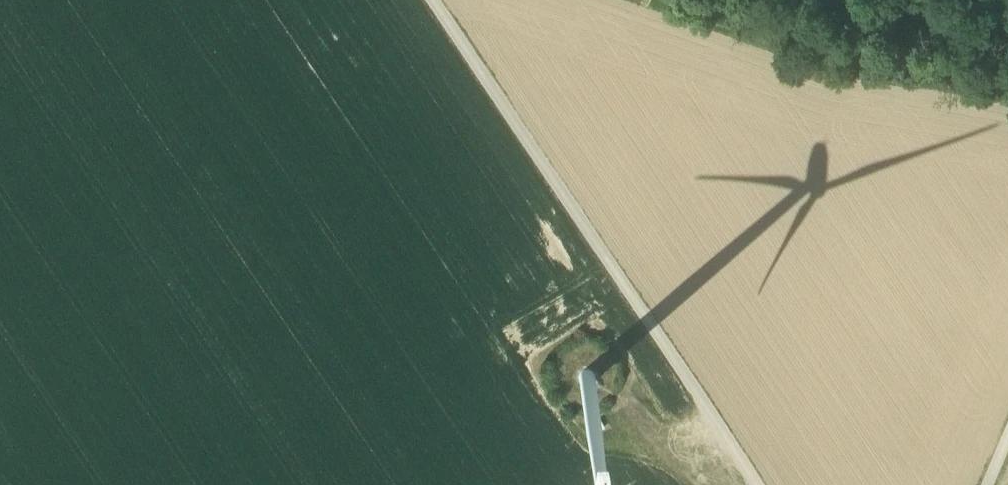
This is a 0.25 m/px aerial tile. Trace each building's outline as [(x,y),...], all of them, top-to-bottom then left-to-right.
[(605,426),(600,418),(591,423),(595,431),(605,426)]
